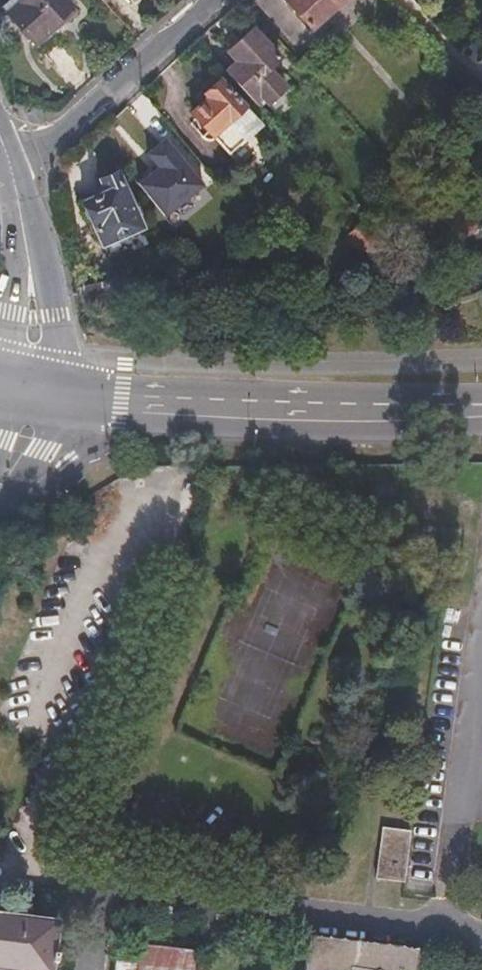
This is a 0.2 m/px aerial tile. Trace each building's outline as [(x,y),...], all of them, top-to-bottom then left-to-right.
[(79,11),(68,0),(26,0),(9,18),(47,55),(64,36),(60,32),(79,11)] [(311,28),(341,0),(287,0),(311,28)] [(235,61),(226,70),(254,103),(261,97),(268,104),(285,88),(267,68),(279,57),(255,27),(228,51),(235,61)] [(270,137),(219,79),(205,92),(210,97),(193,113),(208,130),(205,133),(207,136),(213,135),(240,165),(270,137)] [(201,187),(163,142),(141,160),(152,174),(137,186),(163,218),(201,187)] [(102,244),(141,228),(118,174),(102,181),(107,196),(85,206),(102,244)] [(381,257),(388,251),(362,222),(349,236),(362,250),(372,254),(375,251),(381,257)] [(141,228),(102,244),(108,259),(132,249),(134,253),(149,246),(141,228)] [(395,826),(368,821),(361,870),(388,874),(395,826)] [(53,928),(0,920),(0,969),(47,969),(53,928)] [(291,927),(285,969),(409,969),(413,945),(291,927)] [(111,946),(109,945),(105,969),(163,969),(165,954),(185,957),(188,936),(137,928),(134,949),(111,946)]
